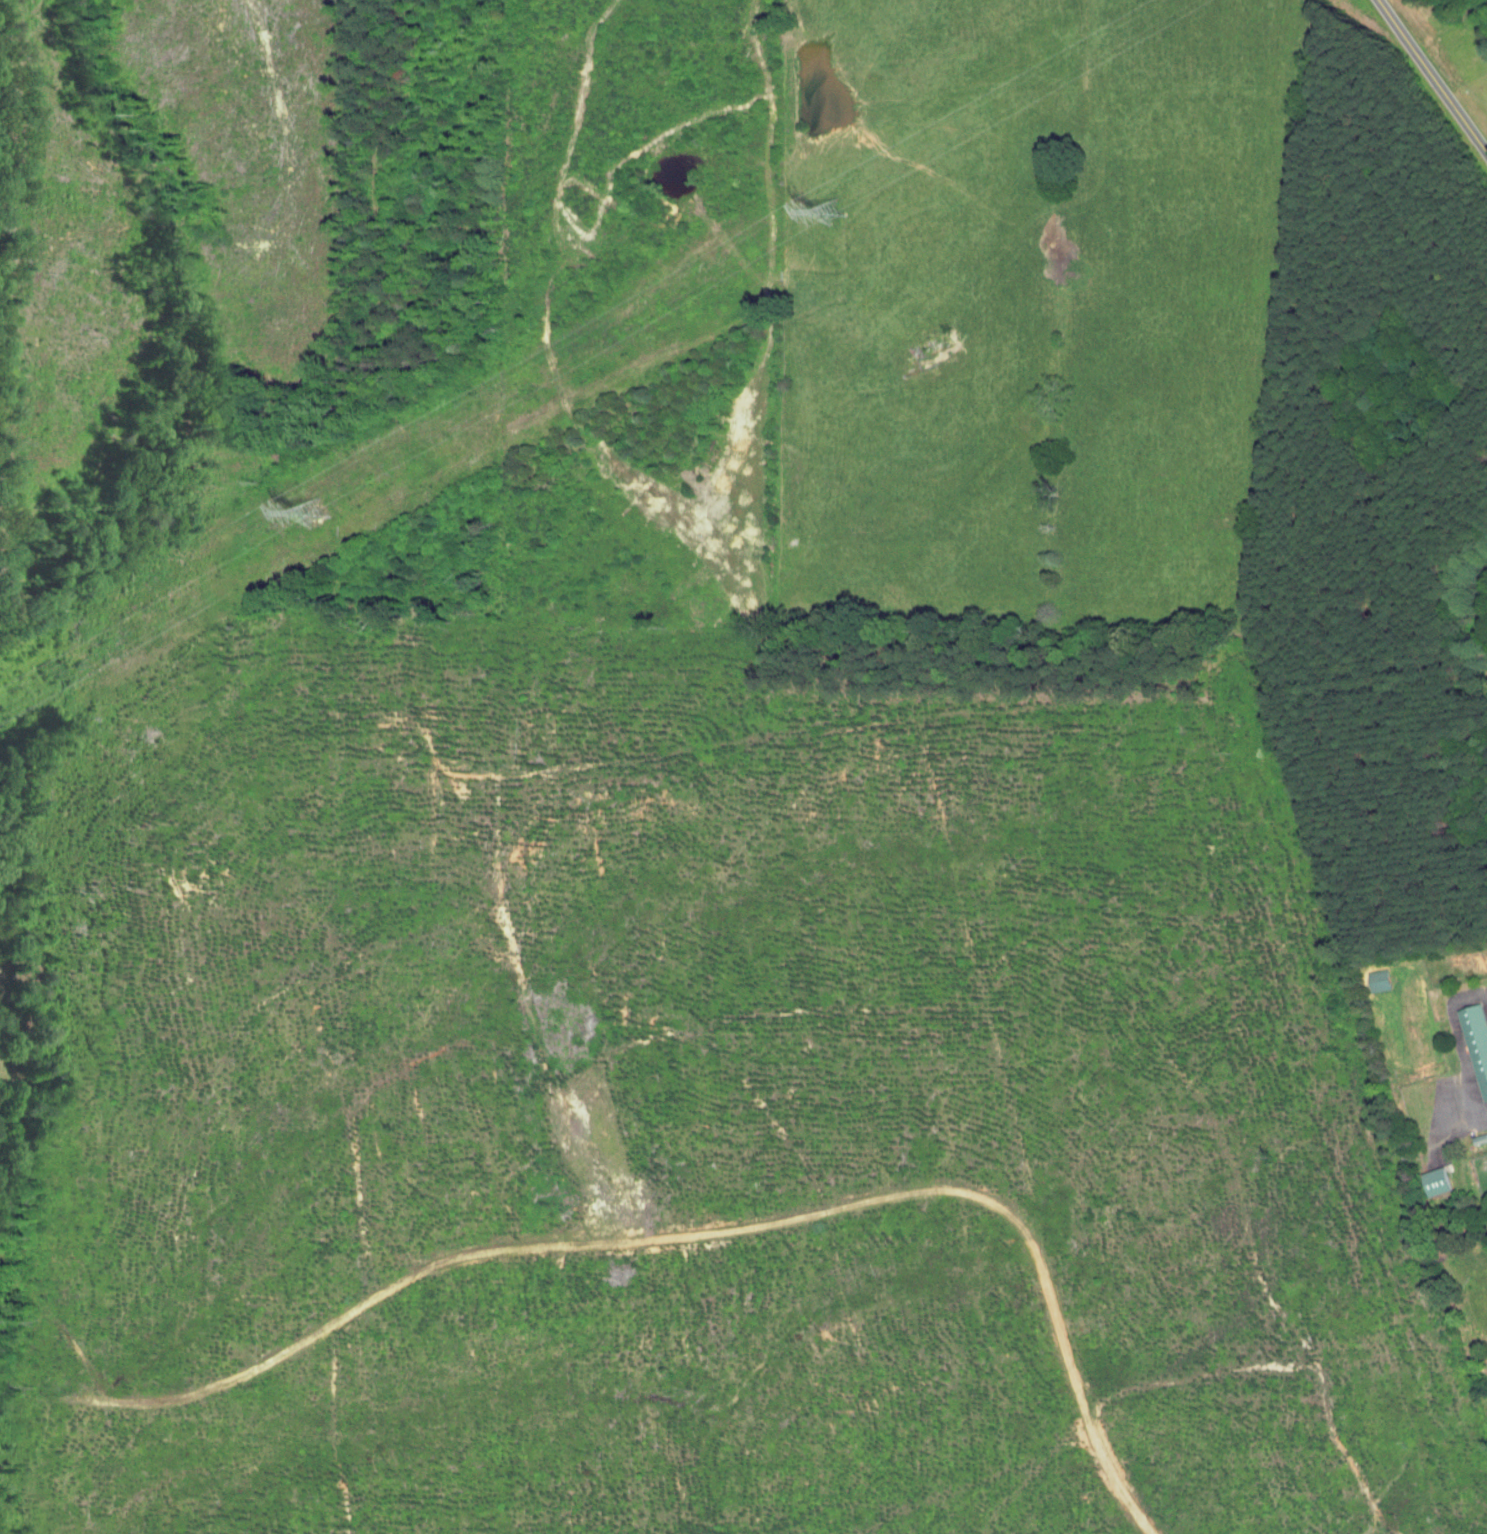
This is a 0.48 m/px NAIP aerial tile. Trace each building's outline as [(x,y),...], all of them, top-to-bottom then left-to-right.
[(1390,989),(1386,968),(1367,972),(1371,993),(1390,989)] [(1482,1103),(1486,1102),(1486,1032),(1478,1003),(1454,1010),(1482,1103)] [(1427,1198),(1450,1191),(1442,1167),(1419,1174),(1427,1198)]
